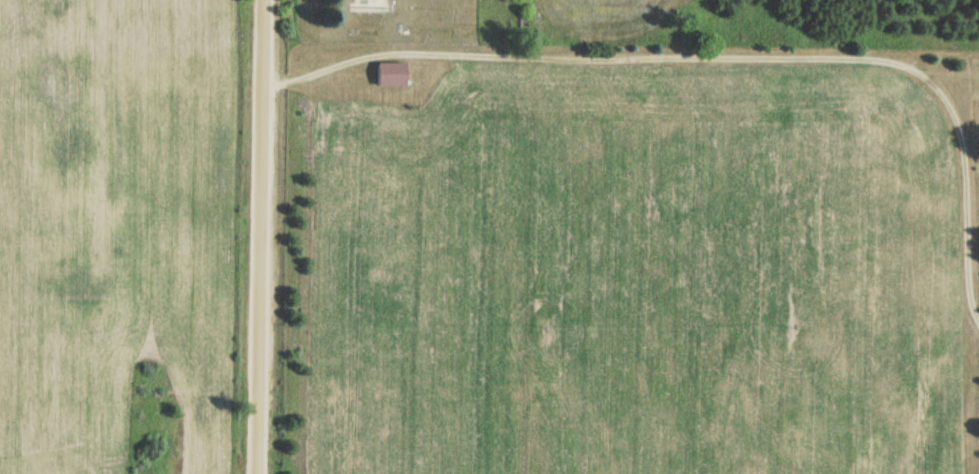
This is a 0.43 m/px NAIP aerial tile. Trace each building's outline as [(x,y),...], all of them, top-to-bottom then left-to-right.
[(349,2),(349,14),(390,14),(390,2),(349,2)] [(376,59),(376,81),(405,81),(405,59),(376,59)]
